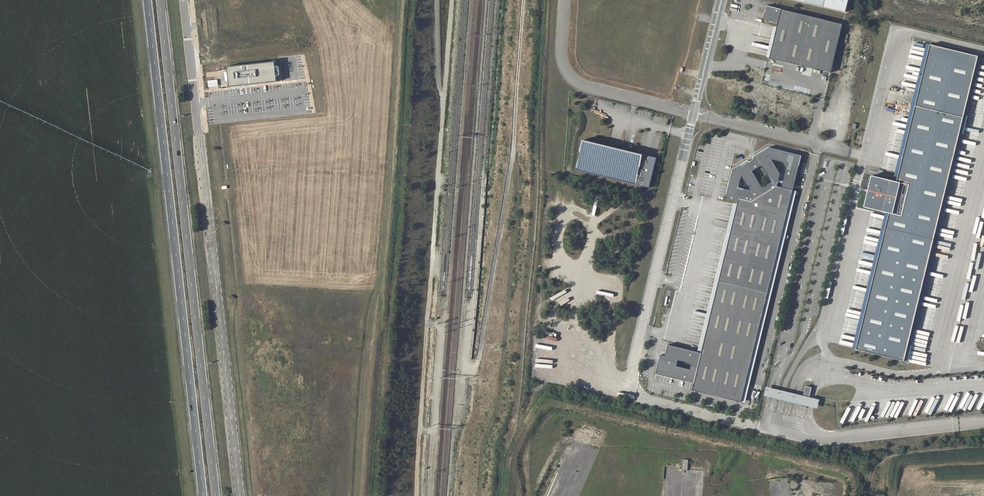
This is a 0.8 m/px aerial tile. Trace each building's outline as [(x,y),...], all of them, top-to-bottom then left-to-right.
[(846,12),(849,0),(795,0),(846,12)] [(831,73),(842,24),(767,5),(765,14),(765,15),(765,17),(765,19),(767,20),(769,21),(778,24),(770,58),(772,58),(831,73)] [(856,349),(856,351),(904,363),(904,361),(978,57),(930,45),(918,93),(916,103),(913,114),(899,173),(896,183),(871,177),(868,189),(868,191),(867,194),(863,209),(871,211),(889,215),(856,349)] [(210,55),(203,55),(203,65),(211,64),(210,55)] [(278,63),(232,68),(234,88),(281,83),(278,63)] [(655,158),(581,141),(576,170),(650,188),(657,158),(655,158)] [(742,401),(801,154),(769,146),(754,155),(754,157),(753,159),(751,160),(750,160),(748,159),(733,169),(727,194),(739,198),(702,352),(669,344),(666,355),(661,354),(657,373),(695,382),(694,389),(742,401)] [(763,395),(817,408),(819,399),(801,395),(788,392),(786,391),(781,390),(780,390),(779,389),(768,387),(765,386),(763,395)] [(811,387),(805,386),(803,395),(801,406),(806,408),(809,394),(810,393),(811,387)] [(598,388),(597,391),(613,396),(614,393),(598,388)]
